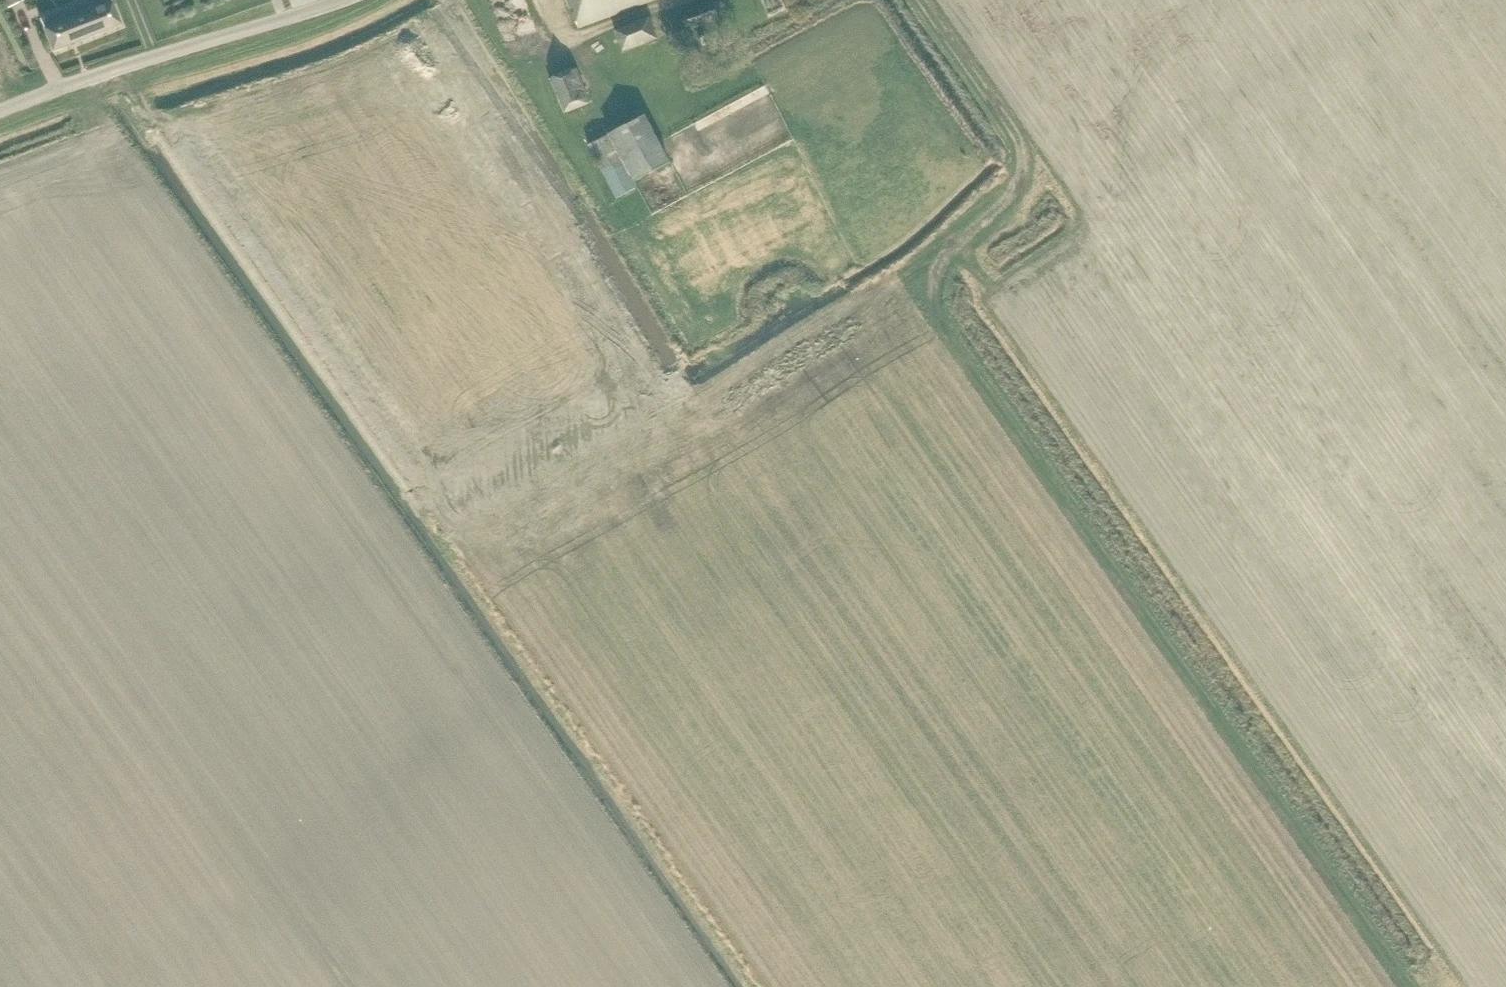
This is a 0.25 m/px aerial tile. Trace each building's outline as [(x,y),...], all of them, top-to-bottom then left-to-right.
[(7,9),(24,0),(3,0),(7,9)] [(119,25),(110,0),(96,0),(40,21),(51,50),(119,25)] [(577,27),(651,0),(567,0),(577,27)] [(687,30),(718,18),(712,3),(681,15),(687,30)] [(623,52),(657,38),(649,18),(615,32),(623,52)] [(563,113),(590,102),(576,69),(550,80),(563,113)] [(609,134),(633,181),(668,163),(644,116),(609,134)] [(637,188),(633,181),(609,134),(589,145),(616,199),(637,188)]
